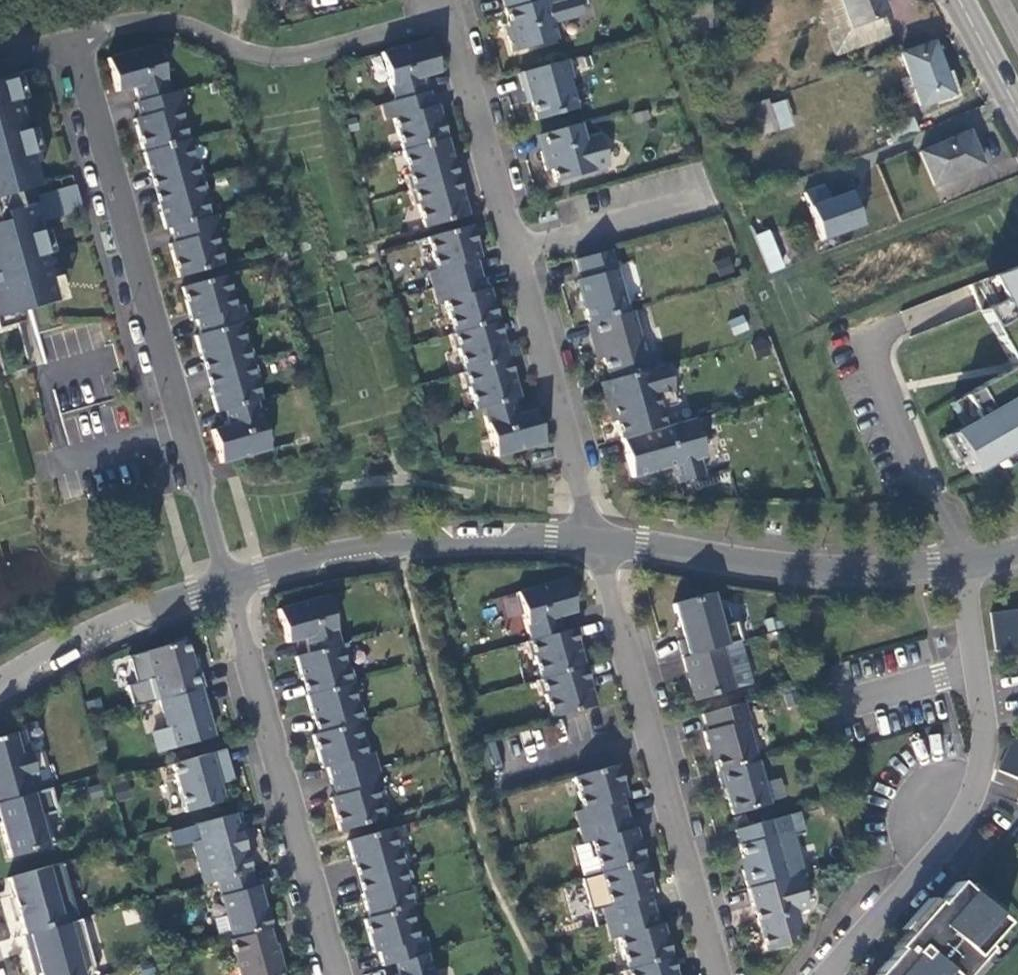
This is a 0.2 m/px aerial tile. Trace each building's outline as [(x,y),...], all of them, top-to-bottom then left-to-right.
[(512,53),(555,41),(543,0),(502,0),(510,27),(505,29),(512,53)] [(849,28),(885,16),(880,0),(839,0),(849,28)] [(428,40),(379,53),(393,101),(380,105),(384,121),(393,118),(408,174),(404,175),(412,206),(417,204),(424,228),(466,216),(459,193),(454,194),(446,164),(451,163),(436,106),(431,107),(427,92),(423,93),(419,78),(437,73),(428,40)] [(933,43),(900,55),(919,105),(951,95),(942,69),(933,43)] [(154,46),(106,59),(116,92),(133,87),(137,102),(134,103),(138,118),(133,119),(150,176),(154,175),(163,204),(158,206),(165,229),(169,228),(173,243),(169,244),(178,277),(221,265),(212,233),(220,231),(216,215),(208,217),(201,194),(206,192),(197,163),(193,164),(177,108),(185,106),(181,90),(168,94),(154,46)] [(531,102),(536,120),(575,109),(567,80),(571,79),(566,60),(518,74),(523,91),(528,90),(531,102)] [(0,78),(0,318),(54,303),(32,224),(81,210),(75,186),(36,197),(37,201),(26,204),(21,189),(35,185),(5,77),(0,78)] [(528,90),(523,91),(526,103),(531,102),(528,90)] [(772,117),(765,97),(751,102),(758,122),(772,117)] [(910,114),(885,123),(892,141),(917,131),(910,114)] [(580,124),(540,135),(545,151),(540,152),(547,174),(552,172),(556,185),(594,174),(593,171),(608,166),(598,134),(584,138),(580,124)] [(972,144),(967,131),(917,150),(932,186),(981,167),(972,144)] [(804,189),(820,241),(869,225),(857,187),(830,196),(826,182),(804,189)] [(471,225),(427,237),(436,270),(427,272),(436,304),(445,301),(454,333),(449,335),(453,350),(458,349),(465,372),(460,373),(464,388),(469,387),(475,410),(482,409),(495,457),(543,443),(534,410),(517,415),(512,400),(519,398),(512,375),(508,376),(503,361),(508,360),(502,336),(497,337),(493,322),(498,321),(489,287),(484,288),(476,259),(481,258),(471,225)] [(765,231),(752,236),(767,272),(778,268),(765,231)] [(611,250),(576,260),(581,279),(578,280),(590,323),(628,313),(611,250)] [(715,260),(719,276),(734,271),(730,256),(715,260)] [(987,278),(1000,300),(981,311),(988,324),(998,318),(1005,331),(995,337),(1013,367),(961,397),(974,420),(948,435),(971,474),(1017,446),(1017,266),(987,278)] [(199,335),(195,336),(201,359),(206,358),(215,388),(210,389),(216,412),(224,410),(229,425),(211,430),(220,463),(268,450),(255,402),(259,401),(253,378),(258,376),(249,346),(244,347),(238,324),(246,321),(242,306),(233,308),(224,276),(181,288),(190,321),(195,320),(199,335)] [(590,323),(589,324),(593,340),(598,339),(603,358),(610,380),(652,368),(645,345),(642,346),(637,330),(641,329),(635,311),(628,313),(590,323)] [(743,314),(727,319),(733,335),(749,330),(743,314)] [(599,359),(603,358),(598,339),(593,340),(599,359)] [(610,380),(605,382),(621,439),(663,427),(658,410),(676,405),(664,365),(652,368),(610,380)] [(663,427),(621,439),(632,478),(673,466),(678,483),(704,476),(699,459),(704,457),(693,419),(663,427)] [(564,580),(516,593),(530,641),(525,642),(529,658),(534,656),(541,680),(536,681),(540,696),(545,695),(552,718),(595,706),(588,682),(583,684),(579,669),(584,667),(577,644),(572,645),(568,630),(560,633),(556,617),(574,612),(564,580)] [(711,593),(672,604),(679,627),(682,640),(677,641),(682,658),(720,647),(740,642),(734,623),(730,624),(725,608),(715,611),(711,593)] [(330,798),(340,831),(383,819),(374,787),(382,784),(373,753),(365,755),(355,723),(365,720),(361,705),(356,706),(349,683),(354,682),(350,667),(345,668),(325,597),(277,610),(287,643),(304,638),(309,653),(296,657),(302,680),(307,679),(311,694),(307,695),(313,719),(318,718),(322,732),(313,735),(322,768),(327,767),(335,797),(330,798)] [(1013,609),(990,613),(995,651),(1017,648),(1013,609)] [(144,682),(150,703),(160,700),(198,689),(203,688),(197,670),(193,672),(183,641),(145,652),(153,679),(144,682)] [(720,647),(682,658),(694,701),(733,690),(720,647)] [(198,689),(207,717),(212,715),(203,688),(198,689)] [(207,717),(198,689),(160,700),(168,728),(154,732),(160,753),(213,737),(207,717)] [(744,702),(702,714),(706,731),(703,731),(708,749),(710,748),(717,772),(756,761),(758,761),(746,721),(749,720),(744,702)] [(39,791),(34,773),(44,770),(39,750),(29,753),(23,731),(0,737),(0,802),(39,791)] [(223,750),(174,764),(188,813),(227,801),(222,784),(232,781),(223,750)] [(717,772),(722,789),(724,789),(732,815),(769,804),(756,761),(717,772)] [(574,777),(583,810),(575,812),(583,844),(592,841),(610,906),(602,908),(611,940),(619,938),(628,970),(623,971),(624,974),(676,974),(675,973),(671,974),(666,959),(671,958),(662,924),(657,926),(648,896),(653,895),(634,828),(630,829),(621,800),(626,798),(617,765),(574,777)] [(10,858),(53,846),(44,816),(56,812),(49,789),(39,791),(0,802),(0,823),(10,858)] [(192,843),(203,885),(216,882),(250,872),(238,833),(243,831),(238,813),(195,825),(199,841),(192,843)] [(773,819),(735,830),(745,866),(743,870),(753,906),(756,905),(760,918),(756,919),(765,951),(784,946),(799,925),(795,911),(806,908),(797,875),(801,873),(790,831),(778,834),(773,819)] [(426,955),(430,954),(425,938),(416,940),(407,908),(412,907),(406,883),(410,881),(402,851),(397,852),(391,830),(348,842),(354,864),(359,863),(367,893),(362,894),(369,919),(365,920),(374,953),(378,951),(383,967),(396,963),(399,974),(432,974),(426,955)] [(60,864),(7,878),(23,936),(76,921),(60,864)] [(216,882),(232,939),(230,940),(239,974),(281,974),(277,960),(279,960),(275,944),(273,944),(268,929),(271,929),(259,885),(254,886),(250,872),(216,882)] [(956,883),(936,905),(933,903),(893,948),(896,950),(874,974),(964,974),(986,950),(983,946),(1002,924),(956,883)] [(23,936),(33,968),(37,967),(40,974),(95,974),(80,920),(76,921),(23,936)]
